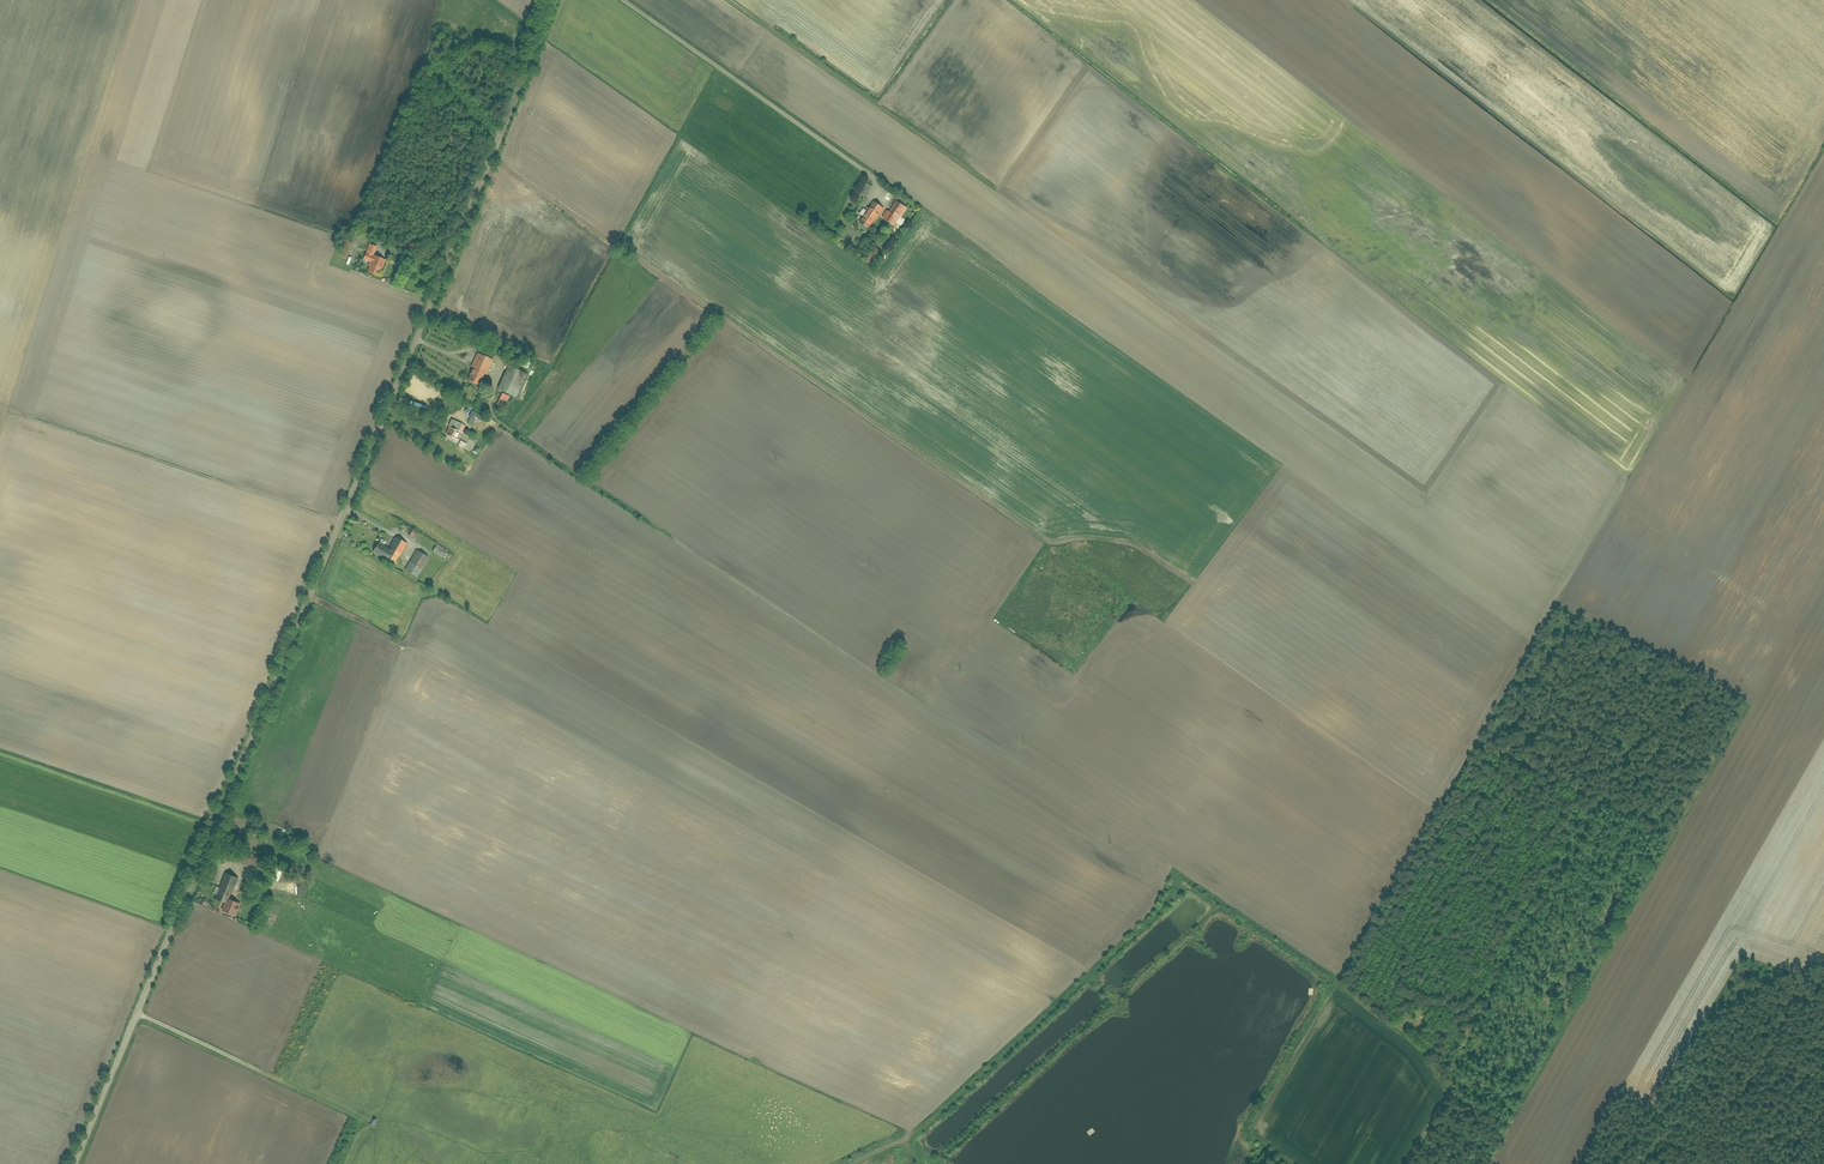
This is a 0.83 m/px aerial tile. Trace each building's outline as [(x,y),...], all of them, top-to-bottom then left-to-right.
[(866,184),(859,195),(865,199),(872,188),(866,184)] [(897,202),(884,220),(895,228),(908,209),(897,202)] [(860,216),(864,219),(861,224),(870,230),(884,208),(874,203),(868,212),(864,209),(860,216)] [(371,263),(367,273),(380,277),(386,260),(375,256),(378,248),(369,245),(363,260),(371,263)] [(876,249),(866,262),(873,267),(882,254),(876,249)] [(503,351),(500,358),(526,371),(530,364),(503,351)] [(479,355),(467,381),(480,387),(492,361),(479,355)] [(509,368),(498,390),(516,400),(528,377),(509,368)] [(501,399),(496,407),(504,411),(508,403),(501,399)] [(464,406),(461,412),(473,419),(476,414),(464,406)] [(450,426),(446,435),(458,440),(461,433),(459,432),(462,424),(451,419),(449,426),(450,426)] [(413,532),(410,537),(416,541),(418,536),(413,532)] [(378,543),(372,553),(391,563),(392,561),(396,564),(407,543),(396,538),(390,549),(378,543)] [(438,545),(433,553),(444,560),(449,552),(438,545)] [(417,552),(405,572),(417,579),(429,558),(417,552)] [(249,853),(248,856),(259,861),(261,858),(249,853)] [(241,857),(238,864),(258,873),(261,865),(241,857)] [(271,880),(278,883),(284,869),(277,866),(271,880)] [(225,904),(221,913),(235,918),(240,905),(230,901),(238,880),(226,875),(216,900),(225,904)] [(1171,880),(1163,889),(1167,893),(1176,884),(1171,880)] [(244,885),(241,894),(248,896),(251,887),(244,885)]
